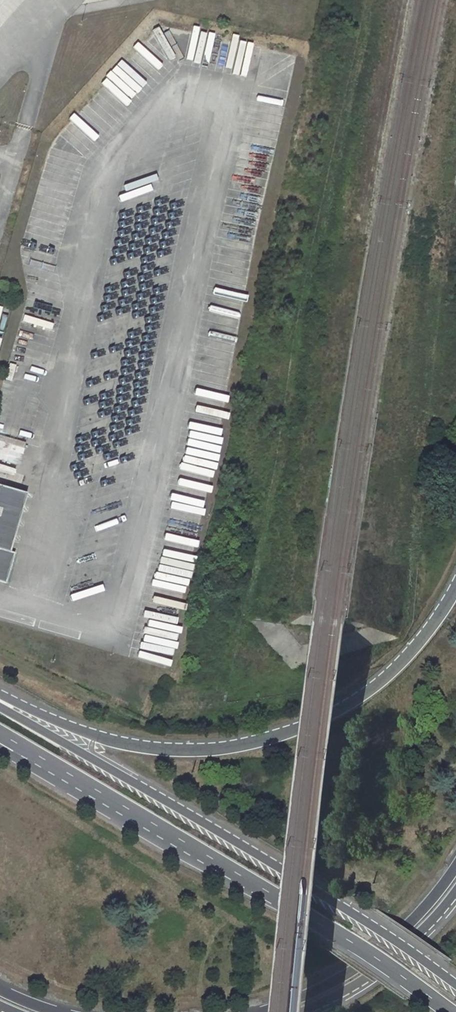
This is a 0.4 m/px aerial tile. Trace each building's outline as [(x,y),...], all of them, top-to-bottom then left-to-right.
[(8,450),(7,455),(0,453),(0,460),(20,465),(23,454),(8,450)] [(0,485),(0,582),(6,583),(14,553),(9,551),(26,493),(0,485)] [(160,549),(159,555),(192,563),(193,557),(160,549)] [(154,572),(153,578),(186,586),(187,580),(154,572)] [(101,585),(70,596),(72,602),(104,592),(101,585)] [(150,587),(146,602),(180,610),(184,596),(150,587)] [(149,612),(146,624),(181,631),(183,618),(149,612)]
